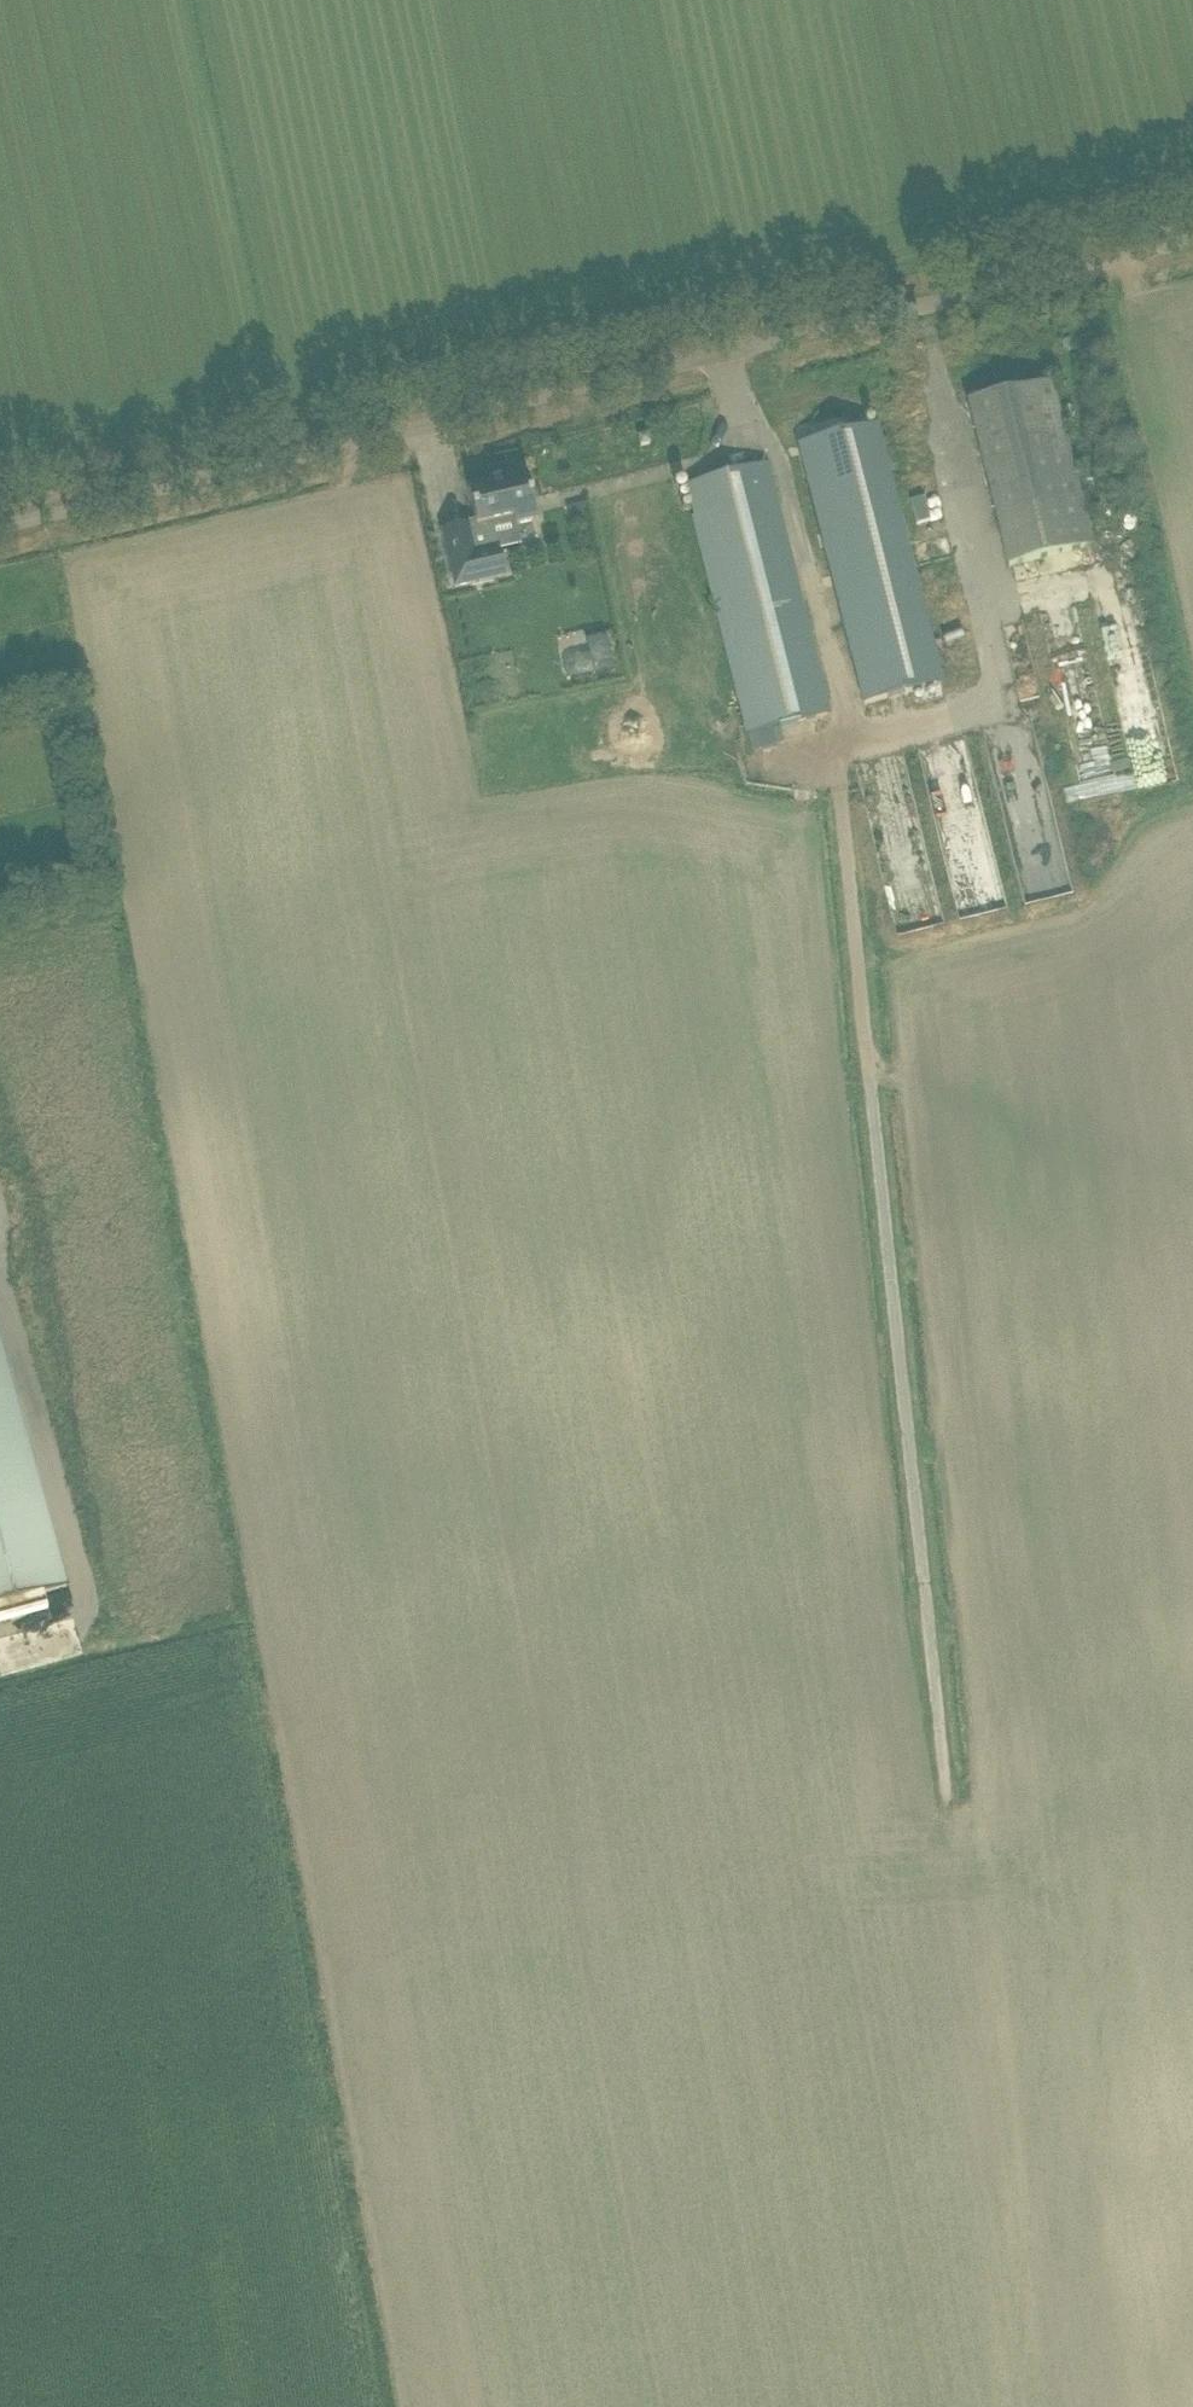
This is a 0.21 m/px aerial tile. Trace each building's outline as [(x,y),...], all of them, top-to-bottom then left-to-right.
[(967,402),(1008,567),(1091,546),(1050,382),(967,402)] [(876,428),(798,448),(863,705),(927,687),(944,682),(916,580),(876,428)] [(688,484),(754,733),(830,713),(764,464),(688,484)] [(527,476),(468,489),(476,526),(469,527),(468,525),(442,531),(455,588),(505,577),(499,550),(498,550),(491,524),(513,519),(515,525),(537,520),(527,476)] [(581,500),(567,503),(569,512),(584,508),(581,500)] [(612,671),(609,639),(590,641),(592,656),(568,658),(570,675),(612,671)] [(1072,888),(1037,735),(989,746),(1023,899),(1072,888)] [(877,851),(924,840),(904,756),(857,767),(877,851)] [(67,1588),(0,1343),(0,1606),(67,1588)]
